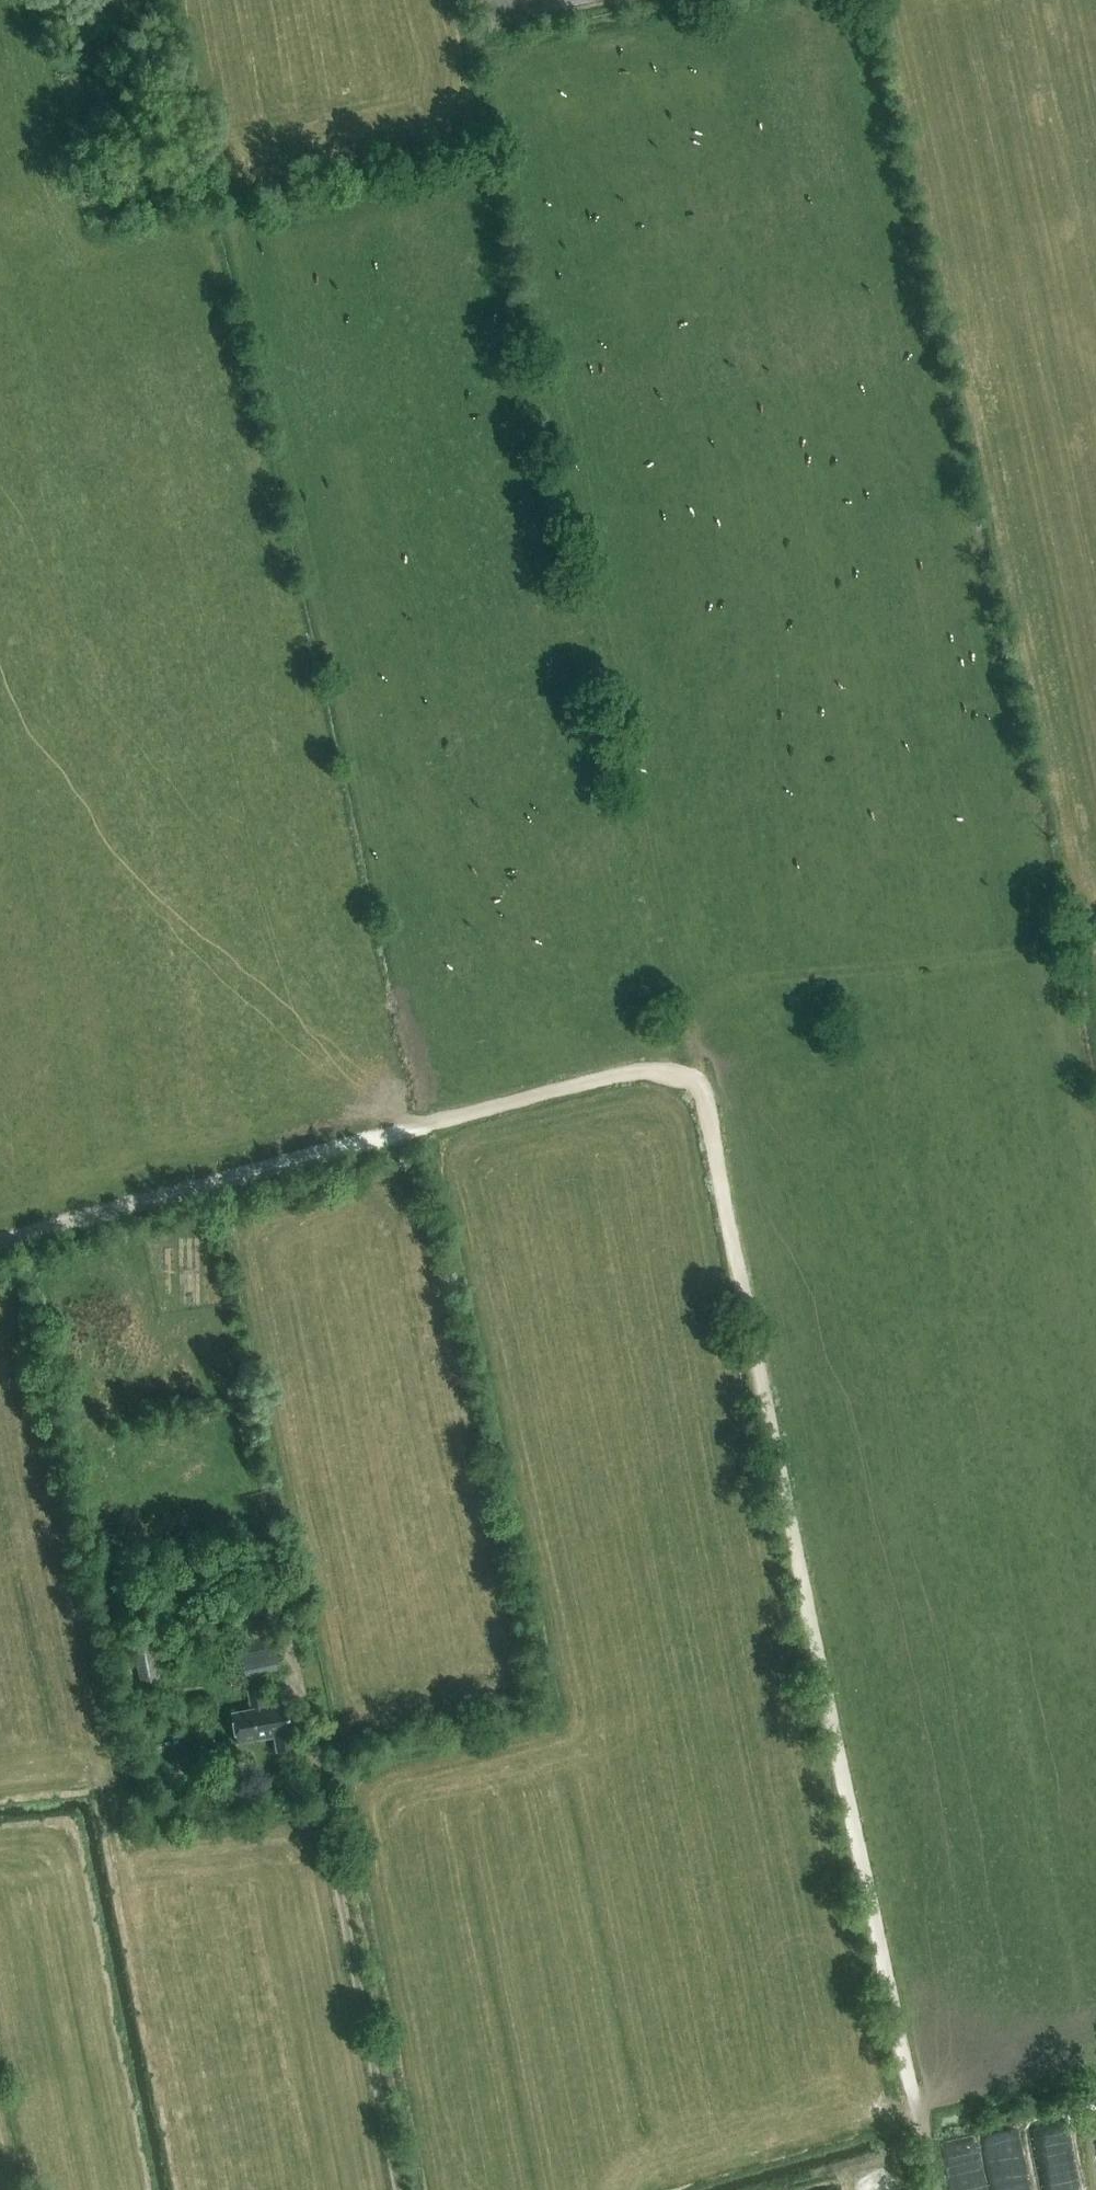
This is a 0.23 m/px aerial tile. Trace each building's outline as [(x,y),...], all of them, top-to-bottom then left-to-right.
[(267,1607),(232,1615),(246,1680),(281,1672),(267,1607)] [(140,1684),(161,1680),(152,1639),(132,1644),(140,1684)] [(251,1709),(249,1710),(231,1713),(237,1743),(274,1736),(277,1751),(294,1747),(291,1732),(285,1702),(264,1707),(260,1689),(247,1691),(251,1709)]
